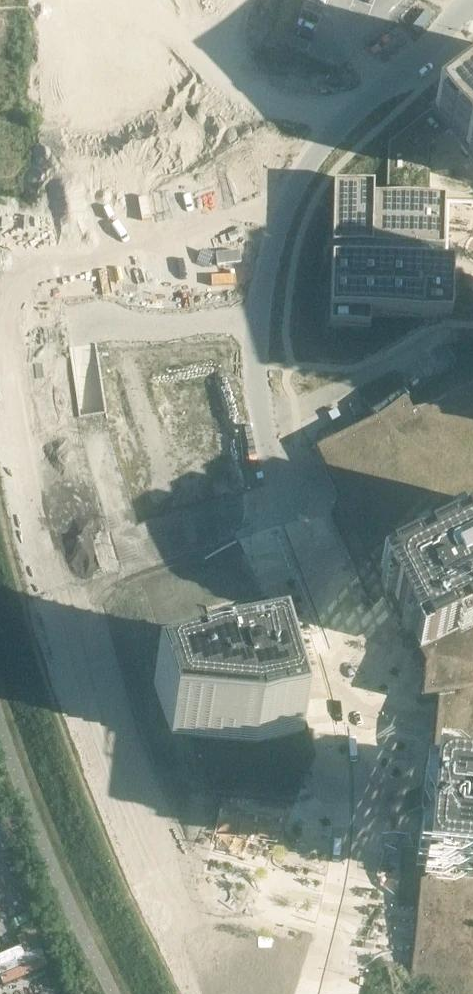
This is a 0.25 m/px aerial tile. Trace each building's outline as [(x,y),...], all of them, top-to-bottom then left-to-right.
[(385,201),(428,202),(429,147),(448,133),(472,166),(472,76),(435,106),(389,141),(387,142),(385,201)] [(333,199),(329,317),(383,318),(441,320),(444,206),(444,203),(428,202),(385,201),(333,199)] [(84,355),(71,357),(82,437),(128,587),(140,584),(155,635),(171,686),(163,688),(177,732),(184,732),(258,741),(315,728),(198,343),(99,373),(96,354),(84,355)] [(412,941),(414,943),(435,976),(472,980),(472,382),(416,409),(407,398),(401,390),(371,411),(376,418),(372,420),(367,409),(315,435),(314,435),(307,438),(315,452),(316,451),(334,487),(332,488),(334,491),(336,490),(338,494),(336,495),(390,603),(382,606),(383,607),(392,603),(394,602),(405,625),(403,626),(394,630),(395,631),(402,627),(430,683),(434,719),(424,817),(416,816),(416,817),(426,818),(428,818),(426,843),(424,843),(414,842),(414,843),(422,843),(412,941)]
